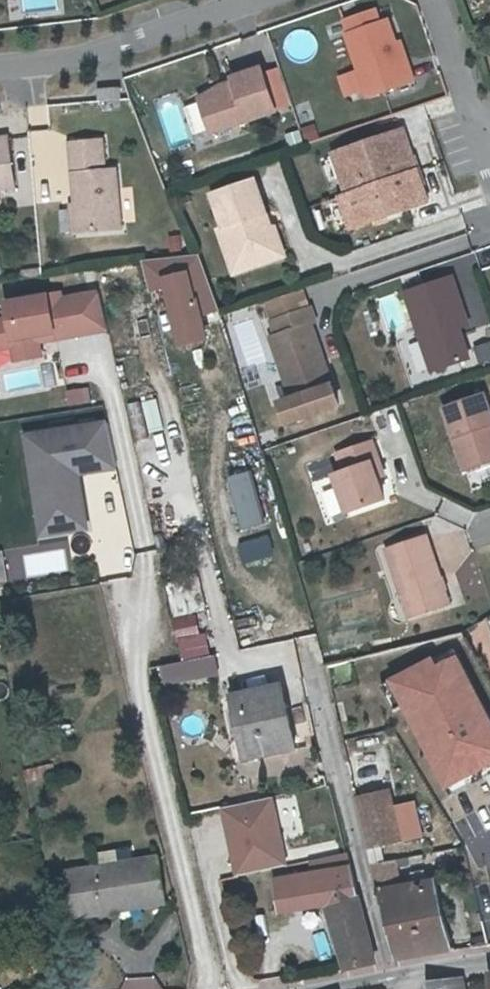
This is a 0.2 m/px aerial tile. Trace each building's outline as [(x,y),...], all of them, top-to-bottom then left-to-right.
[(55,0),(23,0),(24,10),(55,8),(55,0)] [(364,93),(411,77),(401,50),(397,51),(390,32),(384,16),(377,18),(372,4),(339,16),(344,29),(342,31),(354,66),(361,86),(364,93)] [(397,51),(401,50),(395,30),(390,32),(397,51)] [(196,95),(208,129),(273,107),(258,64),(229,75),(231,79),(219,83),(196,95)] [(361,86),(354,66),(343,71),(350,90),(361,86)] [(96,86),(97,100),(120,98),(119,84),(96,86)] [(189,134),(202,132),(195,101),(182,104),(189,134)] [(346,190),(339,193),(350,224),(424,198),(399,126),(332,150),(346,190)] [(8,189),(2,140),(0,140),(0,190),(8,189)] [(108,142),(97,143),(99,173),(110,172),(108,142)] [(99,173),(97,143),(65,145),(72,235),(115,232),(110,172),(99,173)] [(244,253),(261,261),(275,255),(270,240),(279,236),(274,223),(266,223),(262,212),(265,210),(252,176),(209,192),(222,225),(222,226),(227,224),(238,256),(244,253)] [(44,232),(70,229),(65,196),(39,199),(44,232)] [(222,226),(222,225),(217,227),(233,271),(261,261),(244,253),(238,256),(227,224),(222,226)] [(270,240),(275,255),(284,252),(279,236),(270,240)] [(196,251),(139,258),(146,293),(160,293),(176,348),(206,341),(201,318),(222,310),(196,251)] [(453,307),(460,305),(448,273),(402,290),(430,368),(469,354),(459,324),(453,307)] [(103,331),(96,292),(59,298),(58,292),(3,302),(6,319),(0,320),(0,350),(103,331)] [(270,332),(284,375),(272,379),(278,399),(290,395),(325,383),(317,358),(323,357),(311,321),(316,319),(311,304),(271,317),(276,331),(270,332)] [(465,321),(460,305),(453,307),(459,324),(465,321)] [(224,315),(240,374),(270,365),(253,306),(224,315)] [(473,343),(479,363),(489,359),(489,338),(473,343)] [(317,358),(325,383),(331,381),(323,357),(317,358)] [(65,404),(90,403),(89,386),(64,388),(65,404)] [(489,422),(489,414),(482,391),(442,405),(464,467),(489,458),(489,428),(488,423),(489,422)] [(162,430),(154,395),(138,398),(146,433),(162,430)] [(114,463),(105,419),(20,431),(35,539),(84,529),(77,471),(114,463)] [(370,459),(377,457),(370,438),(335,450),(341,469),(332,472),(345,509),(382,496),(375,474),(370,459)] [(242,526),(262,520),(244,453),(224,459),(242,526)] [(382,472),(377,457),(370,459),(375,474),(382,472)] [(408,615),(449,600),(425,533),(384,547),(408,615)] [(267,535),(237,544),(242,559),(271,550),(267,535)] [(36,552),(37,571),(66,570),(65,551),(36,552)] [(173,611),(202,607),(197,576),(169,581),(173,611)] [(211,675),(201,612),(171,617),(178,660),(157,663),(160,684),(211,675)] [(248,735),(246,735),(250,757),(295,749),(283,686),(240,694),(248,735)] [(349,769),(355,792),(363,790),(355,761),(348,763),(349,769)] [(23,767),(25,780),(53,777),(51,764),(23,767)] [(363,790),(355,792),(369,847),(373,862),(383,860),(378,840),(400,835),(387,784),(363,790)] [(217,806),(232,874),(287,861),(271,794),(217,806)] [(313,875),(350,869),(346,853),(310,859),(313,875)] [(430,877),(411,882),(401,884),(395,857),(383,860),(373,862),(379,885),(399,960),(452,951),(435,876),(430,877)] [(72,916),(104,911),(103,905),(163,894),(157,858),(66,874),(72,916)] [(407,865),(411,882),(430,877),(426,860),(407,865)] [(305,876),(310,906),(326,903),(345,972),(375,966),(350,869),(313,875),(305,876)] [(310,906),(305,876),(302,877),(273,882),(278,910),(278,911),(310,906)] [(103,905),(104,911),(164,900),(163,894),(103,905)] [(159,975),(120,978),(121,988),(160,988),(159,975)] [(465,978),(429,984),(431,988),(466,988),(465,978)]
